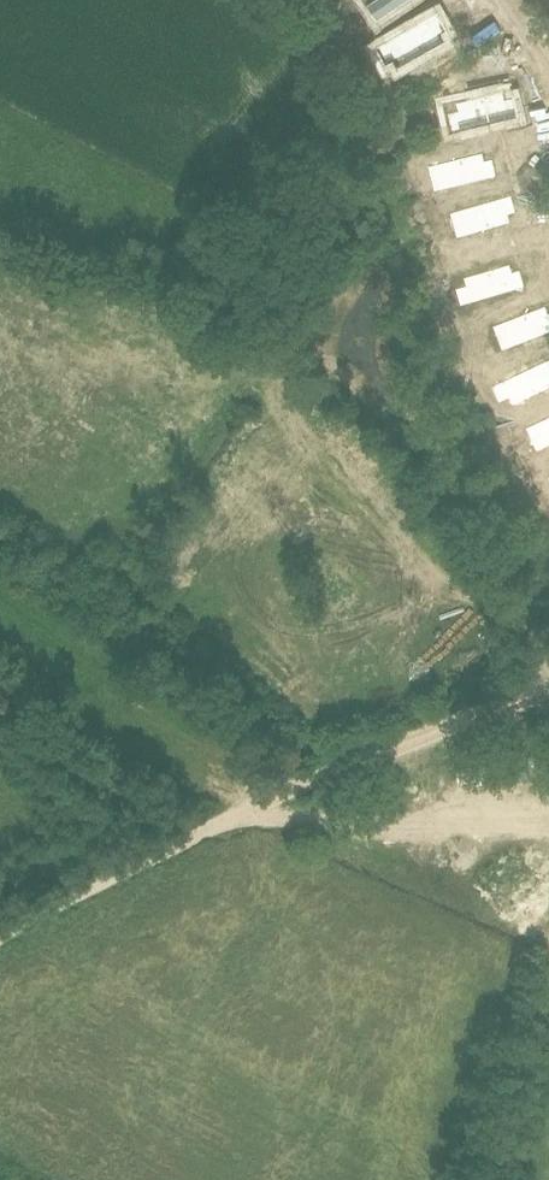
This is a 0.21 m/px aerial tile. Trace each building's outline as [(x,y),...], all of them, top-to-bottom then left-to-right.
[(354,0),(348,0),(341,5),(345,11),(356,4),(354,0)] [(377,19),(406,0),(365,0),(377,19)] [(439,35),(446,30),(437,14),(377,48),(386,64),(396,58),(400,66),(443,42),(439,35)] [(384,80),(380,74),(369,80),(373,86),(384,80)] [(455,103),(457,111),(446,114),(450,131),(517,116),(513,98),(505,100),(503,92),(455,103)] [(436,110),(434,102),(421,105),(423,112),(436,110)] [(485,161),(483,153),(427,166),(433,192),(497,177),(493,159),(485,161)] [(418,170),(417,163),(404,166),(406,173),(418,170)] [(508,215),(517,213),(512,196),(448,213),(455,239),(511,223),(508,215)] [(434,243),(436,250),(448,246),(446,239),(434,243)] [(525,287),(520,269),(512,272),(510,264),(463,278),(465,285),(454,289),(459,306),(525,287)] [(443,285),(441,278),(429,282),(431,289),(443,285)] [(545,306),(491,326),(501,351),(548,333),(548,314),(545,306)] [(483,332),(481,325),(469,329),(472,336),(483,332)] [(490,387),(497,403),(508,398),(512,406),(548,389),(548,360),(490,387)] [(495,420),(491,413),(480,419),(483,425),(495,420)] [(524,428),(535,453),(548,446),(548,417),(524,428)] [(529,461),(526,455),(514,460),(517,467),(529,461)] [(538,507),(541,514),(548,511),(548,503),(538,507)]
